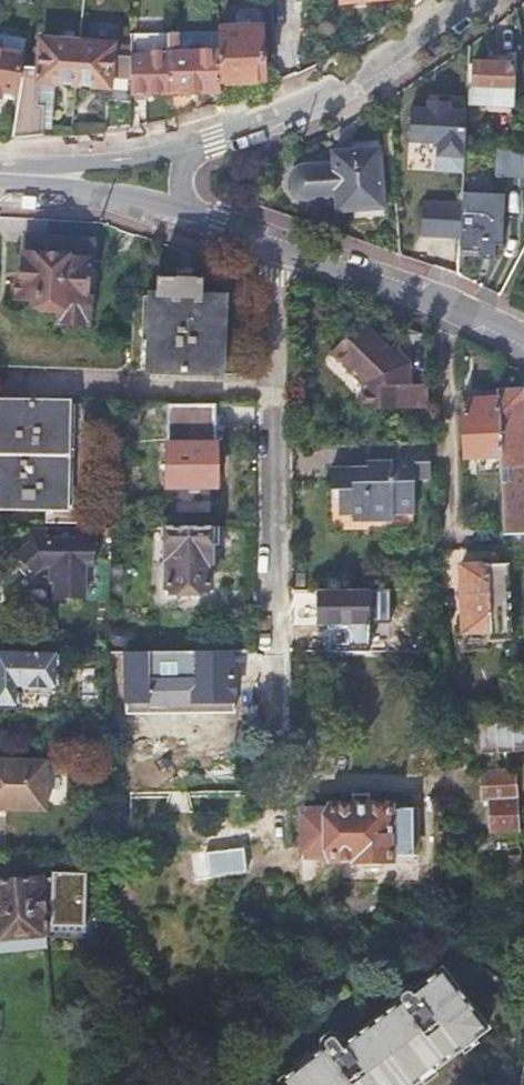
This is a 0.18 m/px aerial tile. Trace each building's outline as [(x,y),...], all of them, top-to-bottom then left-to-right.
[(233,26),(216,27),(217,47),(219,91),(219,102),(261,87),(259,11),(233,12),(233,26)] [(168,117),(167,91),(167,48),(167,37),(167,32),(127,32),(128,36),(128,37),(128,44),(128,50),(128,55),(128,78),(128,92),(142,92),(142,123),(168,117)] [(219,91),(217,47),(198,49),(197,46),(195,42),(190,42),(187,46),(187,48),(177,48),(176,32),(167,32),(167,37),(167,48),(167,91),(168,117),(191,110),(188,91),(219,91)] [(37,64),(22,64),(10,135),(36,133),(37,124),(41,103),(34,101),(39,77),(51,77),(54,78),(54,80),(75,82),(78,40),(40,37),(37,64)] [(111,42),(78,40),(75,82),(96,83),(96,82),(107,83),(103,127),(129,125),(128,109),(128,92),(128,78),(128,55),(128,50),(128,44),(123,43),(111,42)] [(0,49),(0,88),(13,91),(19,53),(0,49)] [(472,87),(466,87),(465,102),(510,104),(512,64),(511,64),(511,55),(487,53),(486,62),(473,61),(472,87)] [(43,125),(51,77),(39,77),(34,101),(41,103),(37,124),(43,125)] [(13,91),(0,88),(0,96),(11,98),(13,91)] [(410,106),(387,105),(392,184),(409,182),(408,162),(403,162),(405,139),(452,142),(454,101),(410,99),(410,106)] [(136,109),(128,109),(129,125),(136,124),(136,109)] [(324,165),(301,167),(297,169),(295,170),(293,173),(291,177),(290,181),(290,185),(291,188),(293,191),(295,194),(299,196),(307,198),(335,196),(336,208),(354,208),(355,215),(381,214),(376,142),(352,143),(353,151),(333,152),(333,158),(324,158),(324,165)] [(463,145),(461,167),(472,168),(474,145),(463,145)] [(496,148),(494,175),(523,177),(523,150),(496,148)] [(420,234),(455,236),(457,200),(421,198),(420,234)] [(463,203),(460,259),(486,260),(486,244),(498,244),(499,204),(463,203)] [(40,232),(23,232),(21,296),(37,297),(37,309),(61,310),(62,318),(87,319),(89,260),(92,260),(93,238),(40,235),(40,232)] [(154,293),(131,293),(128,371),(218,374),(221,297),(198,296),(199,276),(155,275),(154,293)] [(397,357),(401,353),(395,347),(391,351),(359,320),(330,350),(362,381),(362,407),(394,407),(394,382),(403,383),(403,363),(397,357)] [(426,406),(426,382),(409,383),(409,360),(401,353),(397,357),(403,363),(403,383),(394,382),(394,407),(426,406)] [(495,396),(498,456),(503,532),(523,531),(523,442),(521,387),(496,388),(495,388),(495,396)] [(495,396),(461,398),(463,457),(498,456),(495,396)] [(43,526),(79,526),(81,403),(0,401),(0,505),(44,507),(43,526)] [(214,487),(215,403),(169,403),(169,442),(166,442),(166,487),(214,487)] [(428,441),(365,443),(365,467),(365,471),(353,471),(353,467),(328,468),(329,489),(336,489),(336,502),(336,513),(350,512),(366,512),(366,518),(391,517),(392,510),(414,510),(413,474),(430,474),(428,441)] [(43,526),(26,526),(25,535),(92,537),(93,526),(79,526),(43,526)] [(217,553),(217,527),(164,527),(164,584),(167,584),(168,590),(175,591),(175,592),(197,592),(197,591),(205,591),(205,585),(209,585),(209,553),(217,553)] [(92,537),(25,535),(25,542),(13,554),(30,572),(41,562),(48,563),(48,579),(52,579),(52,597),(82,598),(82,563),(92,563),(92,537)] [(460,565),(464,632),(488,630),(489,639),(508,638),(504,563),(460,565)] [(371,590),(317,590),(317,649),(371,649),(371,590)] [(0,647),(0,705),(15,706),(16,687),(54,688),(56,649),(0,647)] [(237,652),(123,653),(124,715),(238,714),(237,652)] [(482,754),(523,751),(523,715),(480,718),(482,754)] [(40,809),(42,759),(0,758),(0,808),(40,809)] [(520,829),(517,771),(483,772),(485,800),(492,799),(493,830),(496,830),(520,829)] [(306,811),(302,811),(303,851),(331,851),(331,859),(354,858),(354,860),(391,859),(391,855),(413,854),(412,806),(407,806),(407,804),(405,802),(397,802),(395,804),(395,806),(391,806),(391,803),(331,804),(331,811),(327,811),(325,807),(308,807),(306,811)] [(496,848),(521,847),(520,829),(496,830),(496,848)] [(251,869),(249,848),(206,853),(208,874),(251,869)] [(83,872),(50,871),(50,876),(38,877),(38,874),(20,876),(20,873),(5,875),(6,877),(0,878),(0,934),(42,929),(42,928),(44,928),(44,921),(49,921),(49,924),(82,925),(83,872)] [(43,943),(42,929),(0,934),(0,947),(43,943)] [(449,976),(451,976),(445,968),(433,976),(434,976),(444,969),(449,976)] [(363,1029),(344,1043),(336,1033),(330,1033),(322,1038),(322,1044),(324,1047),(311,1056),(297,1066),(280,1079),(283,1082),(278,1084),(411,1084),(413,1084),(420,1079),(433,1068),(447,1058),(457,1051),(461,1047),(475,1037),(489,1027),(451,976),(449,976),(444,969),(434,976),(433,976),(415,990),(413,988),(408,986),(400,992),(399,999),(401,1001),(391,1009),(363,1029)] [(479,1043),(475,1037),(461,1047),(466,1053),(479,1043)] [(297,1066),(311,1056),(307,1050),(293,1061),(297,1066)] [(438,1074),(433,1068),(420,1079),(424,1084),(438,1074)]
